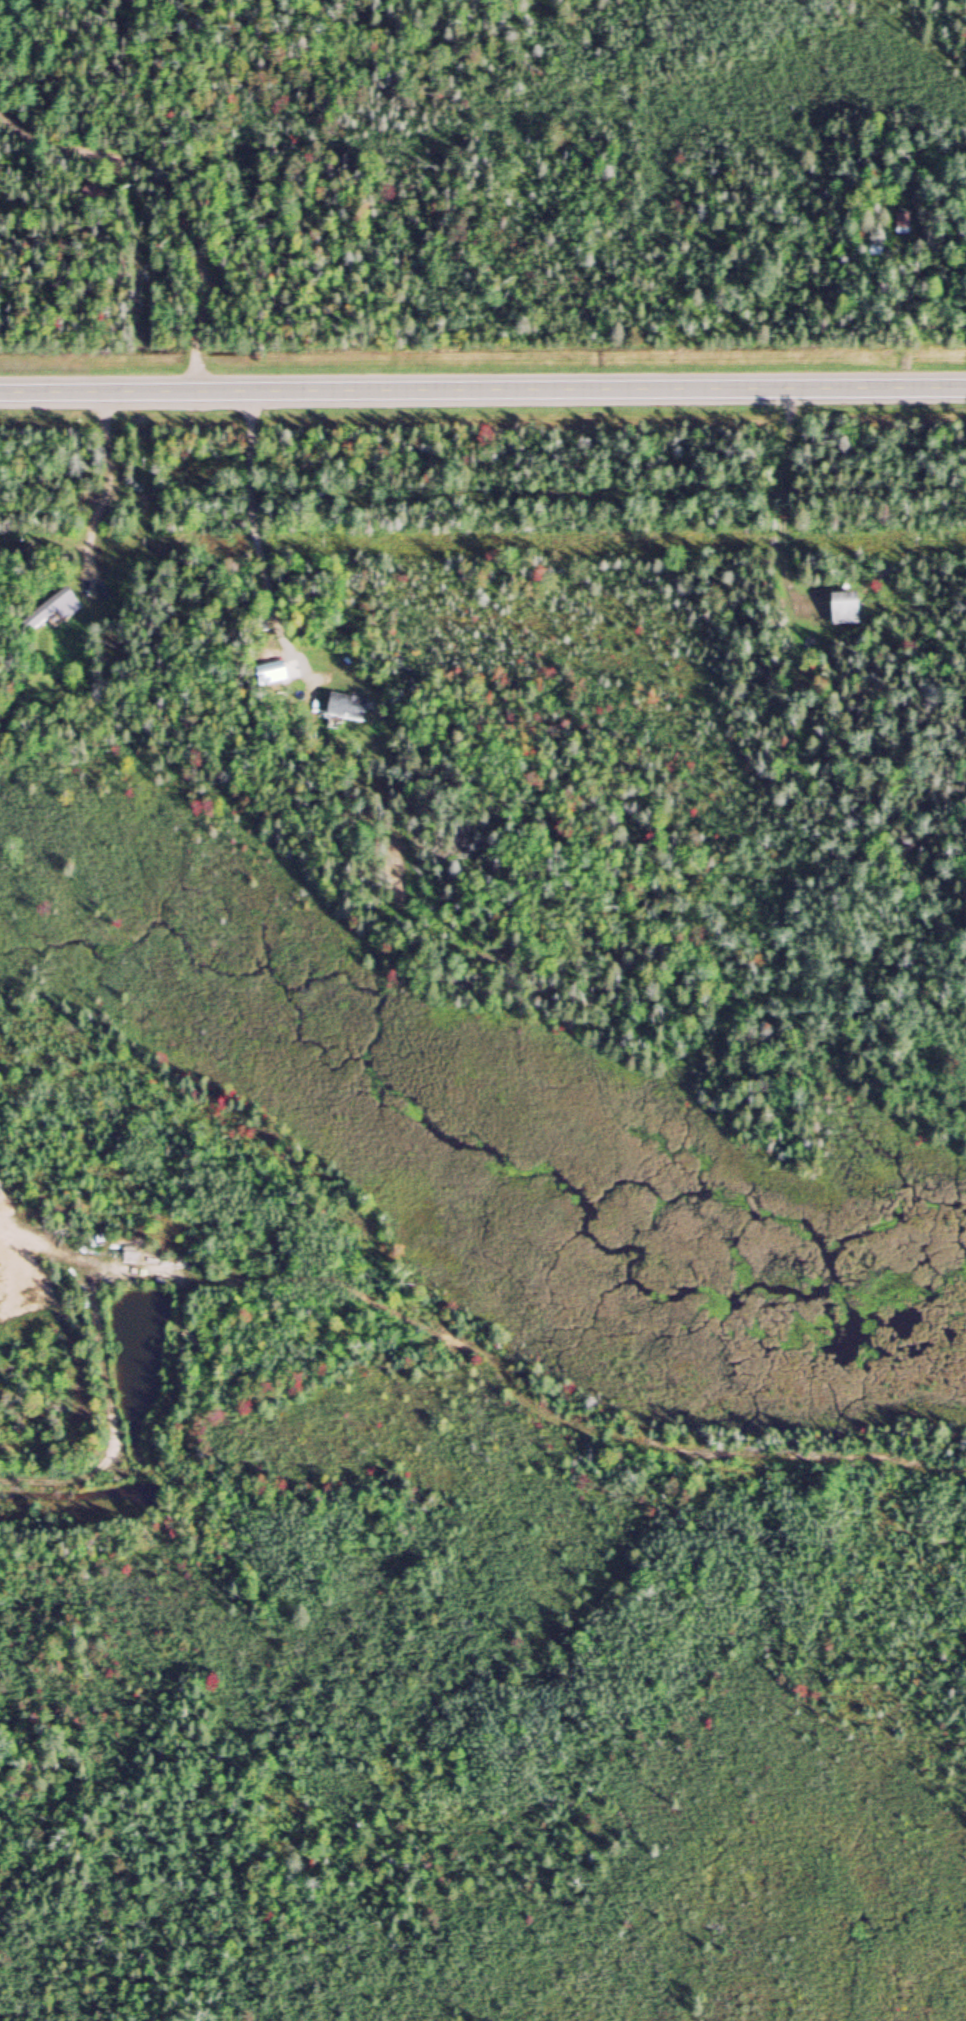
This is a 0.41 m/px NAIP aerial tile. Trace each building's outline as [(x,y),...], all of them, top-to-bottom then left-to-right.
[(909,232),(909,207),(895,207),(895,232),(909,232)] [(18,619),(25,630),(55,610),(61,618),(78,607),(65,588),(18,619)] [(831,593),(831,624),(856,624),(856,593),(831,593)] [(361,722),(365,701),(329,694),(325,715),(361,722)]
